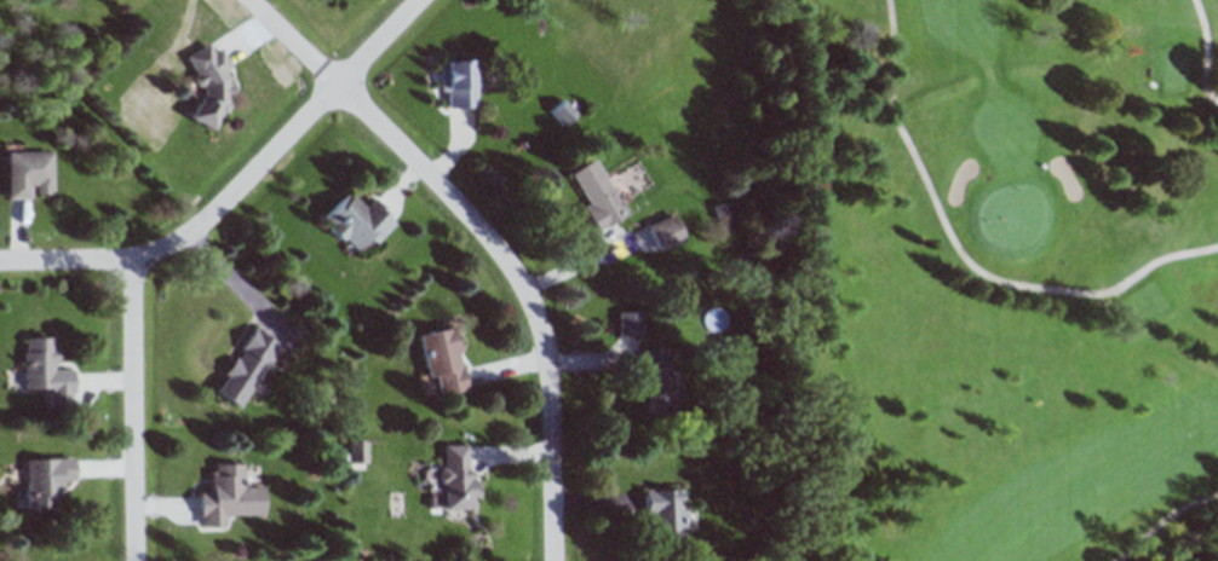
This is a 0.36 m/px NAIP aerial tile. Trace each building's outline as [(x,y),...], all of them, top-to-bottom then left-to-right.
[(189,118),(213,131),(238,85),(224,78),(233,61),(198,42),(187,64),(197,70),(190,82),(204,89),(189,118)] [(440,61),(440,96),(449,96),(449,108),(479,108),(479,61),(440,61)] [(565,126),(579,112),(565,98),(551,112),(565,126)] [(51,151),(6,151),(6,198),(51,198),(51,151)] [(598,158),(568,173),(596,230),(627,215),(598,158)] [(318,220),(350,253),(367,237),(375,244),(397,223),(372,198),(363,207),(347,191),(318,220)] [(648,225),(660,252),(687,240),(675,213),(648,225)] [(643,334),(643,311),(619,311),(619,334),(643,334)] [(280,343),(252,326),(213,392),(242,409),(280,343)] [(454,326),(418,334),(431,397),(468,389),(454,326)] [(23,337),(23,388),(47,388),(47,409),(73,408),(72,368),(57,368),(57,337),(23,337)] [(674,411),(672,348),(643,349),(644,412),(674,411)] [(367,462),(367,440),(347,440),(347,462),(367,462)] [(471,509),(470,445),(439,445),(440,509),(471,509)] [(73,481),(73,457),(24,458),(25,471),(19,471),(19,482),(26,482),(26,508),(60,507),(59,481),(73,481)] [(199,526),(225,526),(225,513),(251,513),(251,463),(211,464),(211,490),(199,490),(199,526)] [(647,490),(647,544),(687,544),(687,489),(647,490)]
